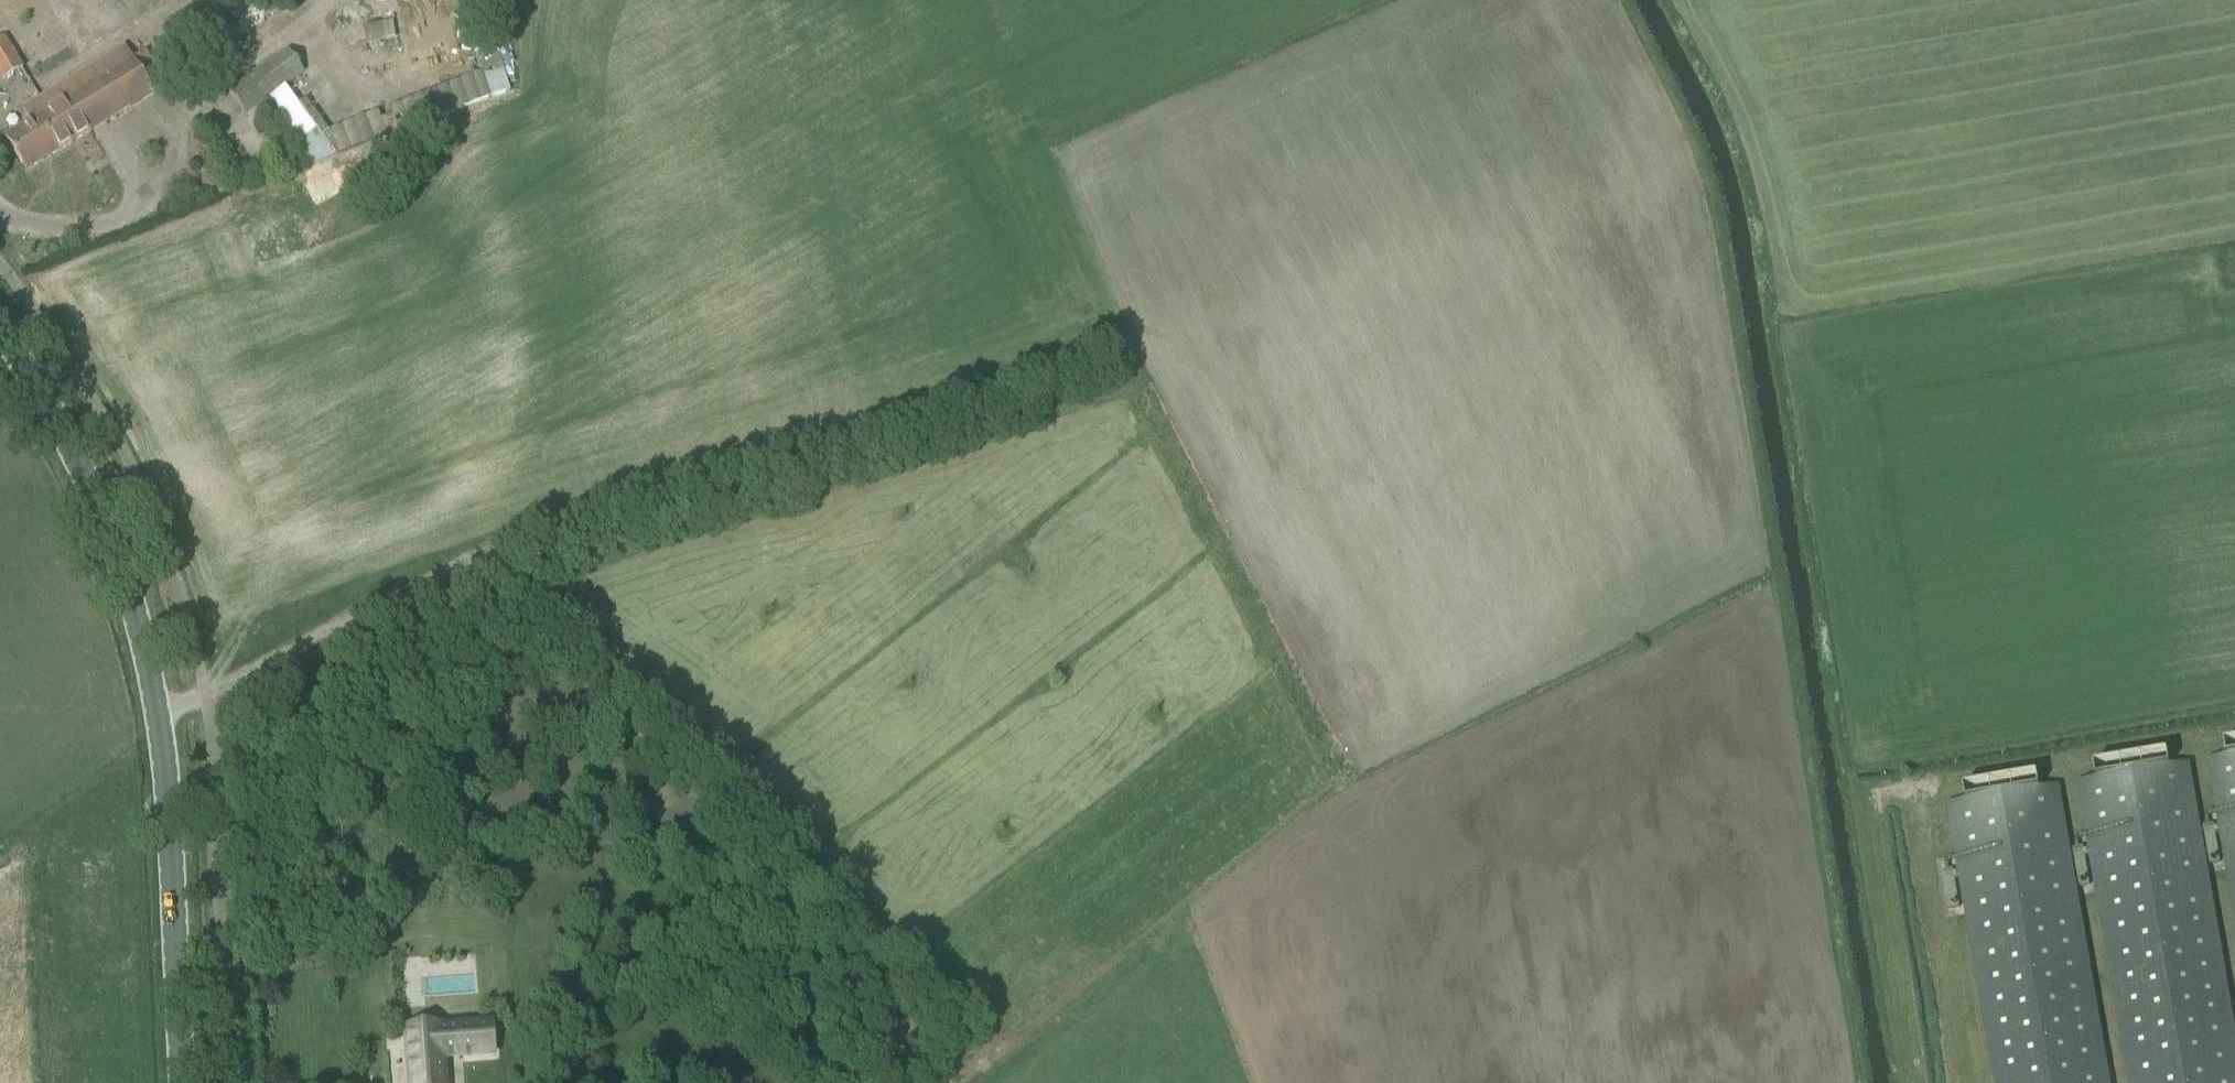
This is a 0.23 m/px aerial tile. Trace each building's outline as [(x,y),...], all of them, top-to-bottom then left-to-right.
[(217,18),(231,41),(269,18),(258,0),(246,0),(217,18)] [(403,25),(414,24),(410,0),(399,0),(403,25)] [(458,19),(476,17),(473,0),(455,0),(458,19)] [(0,40),(0,69),(18,58),(5,37),(0,40)] [(217,38),(208,44),(219,59),(228,53),(217,38)] [(5,137),(26,171),(167,81),(146,48),(135,55),(126,41),(23,107),(31,121),(5,137)] [(265,102),(311,167),(510,91),(503,73),(505,72),(496,44),(474,53),(482,73),(330,130),(333,136),(307,100),(299,106),(286,87),(305,73),(288,50),(229,92),(246,115),(265,102)] [(303,183),(317,202),(342,184),(327,164),(303,183)] [(2226,262),(2233,286),(2234,285),(2234,259),(2226,262)] [(2225,743),(2227,757),(2209,759),(2234,908),(2234,742),(2225,743)] [(2168,753),(2094,766),(2097,779),(2079,782),(2131,1082),(2234,1082),(2234,1037),(2188,763),(2170,766),(2168,753)] [(700,784),(687,799),(717,825),(730,809),(700,784)] [(1948,808),(1995,1082),(2110,1082),(2059,787),(1948,808)] [(682,796),(658,824),(681,844),(705,816),(682,796)] [(417,960),(419,982),(446,980),(445,958),(417,960)] [(407,1029),(410,1063),(412,1082),(445,1082),(443,1059),(443,1057),(492,1053),(494,1053),(492,1024),(441,1028),(441,1027),(429,1028),(415,1029),(409,1029),(407,1029)]
